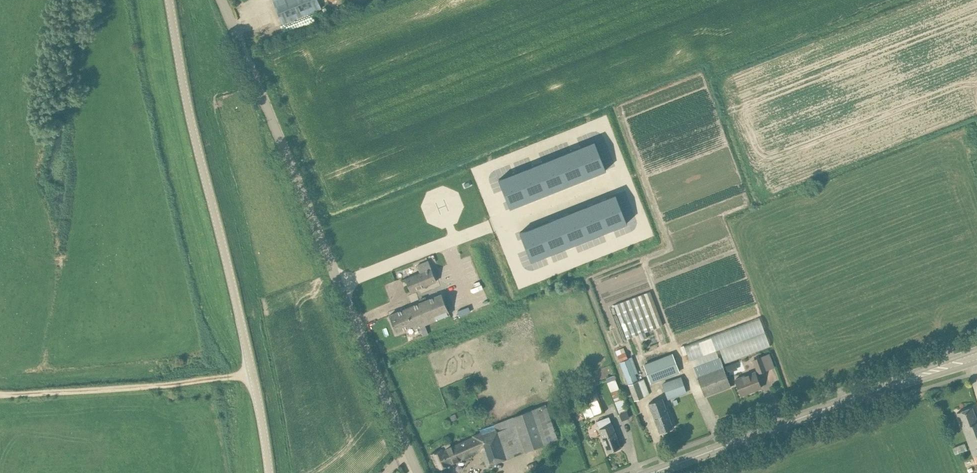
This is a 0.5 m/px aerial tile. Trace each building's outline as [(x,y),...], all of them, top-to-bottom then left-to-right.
[(318,0),(273,0),(283,24),(321,8),(318,0)] [(594,142),(575,150),(586,178),(605,171),(594,142)] [(575,150),(556,157),(567,186),(586,178),(575,150)] [(556,157),(536,165),(548,193),(567,186),(556,157)] [(536,165),(517,172),(528,201),(548,193),(536,165)] [(517,172),(498,180),(509,209),(528,201),(517,172)] [(614,193),(595,201),(606,229),(626,221),(614,193)] [(595,201),(576,208),(587,237),(606,229),(595,201)] [(576,208),(557,216),(568,244),(587,237),(576,208)] [(557,216),(537,223),(549,252),(568,244),(557,216)] [(537,223),(518,231),(529,259),(549,252),(537,223)] [(421,272),(405,278),(411,292),(437,281),(428,260),(417,264),(421,272)] [(650,291),(614,305),(627,339),(639,334),(641,340),(647,337),(645,332),(663,325),(650,291)] [(418,326),(419,326),(424,324),(450,314),(442,294),(411,306),(418,326)] [(418,326),(411,306),(389,315),(396,331),(412,325),(414,328),(418,326)] [(762,320),(685,343),(693,371),(771,348),(762,320)] [(623,348),(616,350),(634,400),(650,394),(644,378),(638,381),(636,374),(638,373),(632,357),(627,359),(623,348)] [(651,383),(679,372),(671,353),(644,363),(651,383)] [(758,373),(768,370),(763,356),(752,359),(758,373)] [(697,376),(704,396),(731,386),(724,366),(697,376)] [(741,395),(761,387),(755,371),(735,379),(741,395)] [(681,376),(662,383),(668,399),(687,393),(681,376)] [(620,414),(628,410),(616,379),(608,382),(620,414)] [(593,390),(591,385),(581,390),(583,395),(580,396),(585,409),(590,407),(593,415),(605,411),(596,389),(593,390)] [(662,398),(648,403),(660,433),(673,428),(662,398)] [(974,456),(976,463),(976,421),(972,407),(957,413),(974,456)] [(516,453),(510,436),(518,433),(513,416),(479,429),(481,433),(451,445),(449,442),(442,445),(443,448),(431,453),(437,469),(482,449),(488,464),(516,453)] [(621,447),(612,423),(609,416),(596,421),(608,452),(621,447)]
